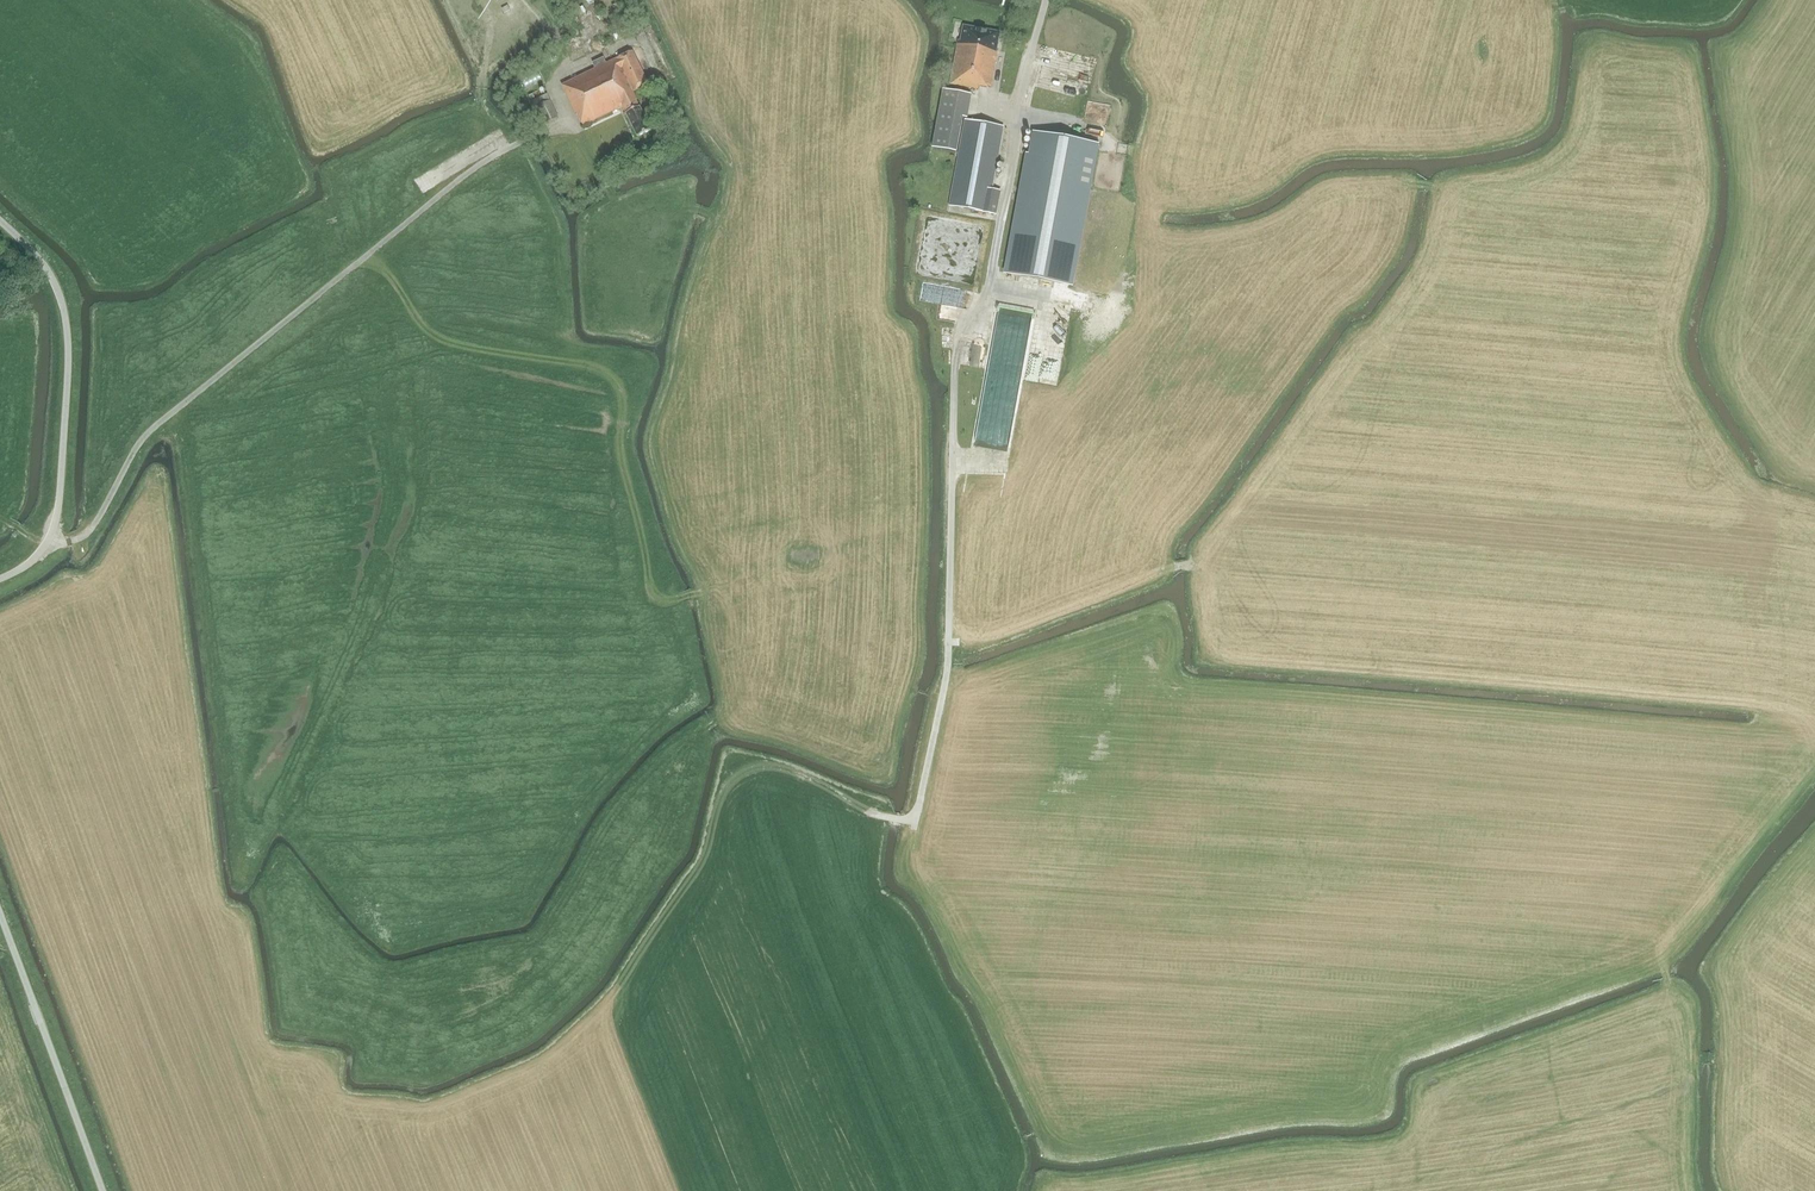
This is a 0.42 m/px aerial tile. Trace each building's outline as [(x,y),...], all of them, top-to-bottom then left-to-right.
[(958,40),(950,84),(979,89),(980,86),(991,88),(998,51),(996,51),(1000,32),(963,25),(961,40),(958,40)] [(648,84),(632,50),(606,63),(603,57),(593,63),(596,68),(562,85),(576,115),(578,114),(583,125),(623,106),(626,113),(638,136),(651,130),(639,106),(636,100),(637,99),(633,91),(648,84)] [(943,89),(932,148),(956,152),(962,118),(967,118),(971,94),(943,89)] [(545,123),(558,116),(547,93),(531,101),(534,107),(536,107),(545,123)] [(992,189),(1004,127),(965,120),(949,206),(988,213),(997,214),(1001,191),(992,189)] [(1099,145),(1033,132),(1028,157),(1027,157),(1005,275),(1072,287),(1099,145)] [(923,298),(946,304),(950,289),(927,283),(923,298)] [(994,317),(1017,320),(1018,310),(995,308),(994,317)]
